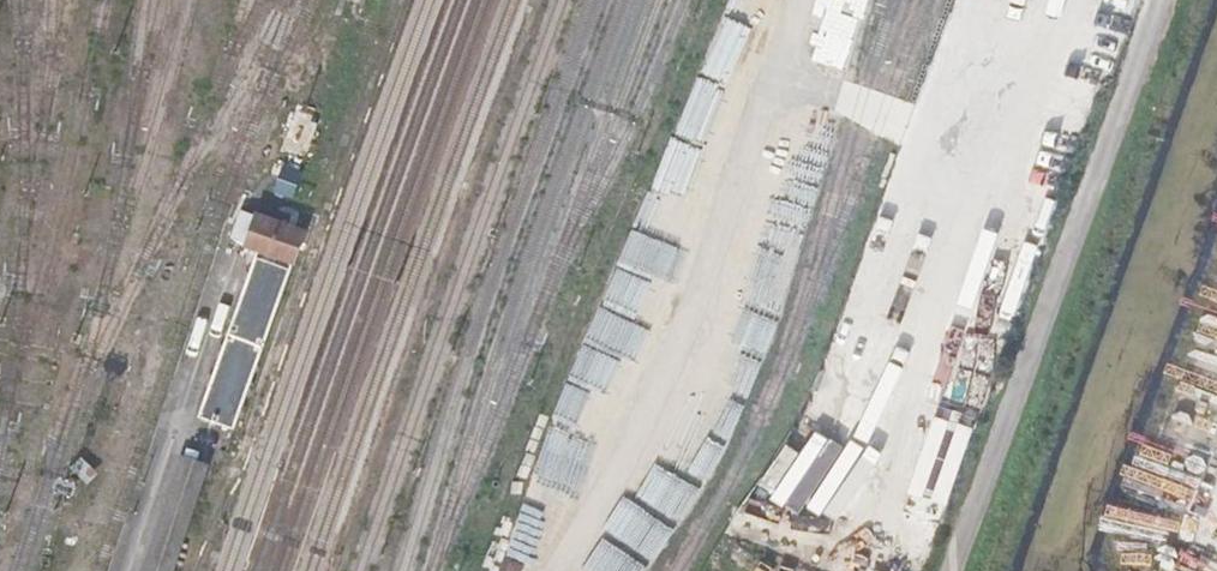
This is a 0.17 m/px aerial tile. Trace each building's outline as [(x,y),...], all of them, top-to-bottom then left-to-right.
[(277,190),(294,196),(302,174),(285,168),(277,190)] [(244,206),(232,238),(261,248),(295,260),(306,228),(244,206)] [(261,248),(202,415),(236,427),(295,260),(261,248)]
